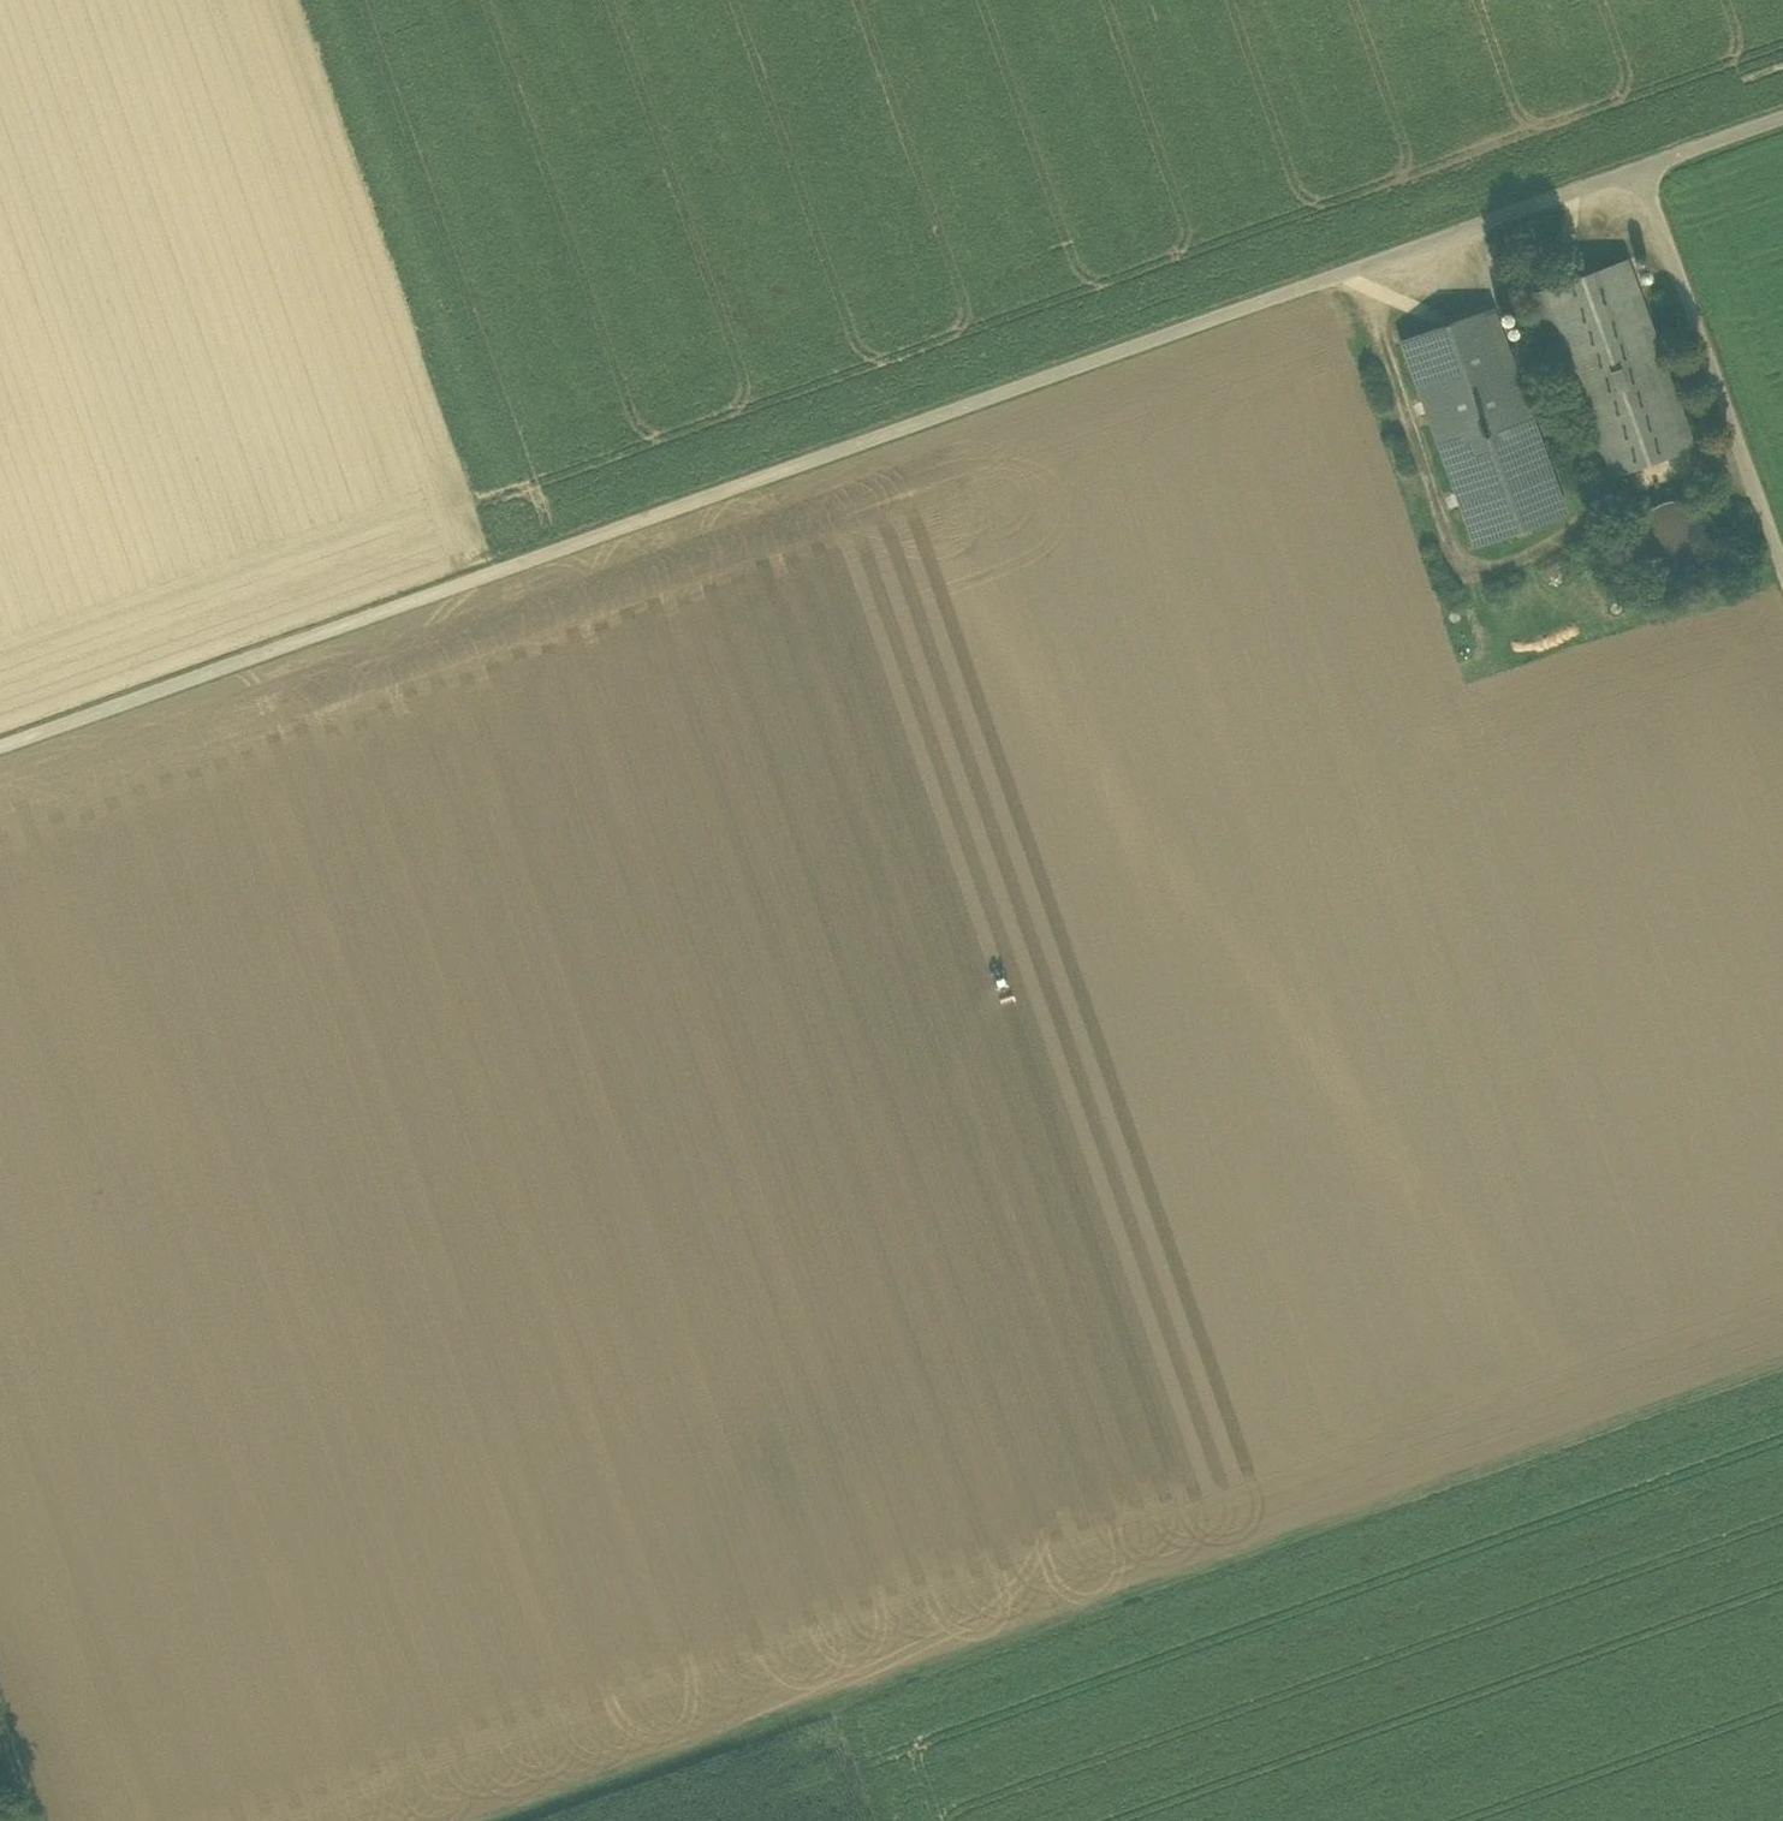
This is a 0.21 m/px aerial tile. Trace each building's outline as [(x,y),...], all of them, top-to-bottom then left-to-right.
[(1641,266),(1645,265),(1646,261),(1645,257),(1641,255),(1637,257),(1635,261),(1637,265),(1641,266)] [(1537,292),(1603,477),(1693,445),(1626,260),(1537,292)] [(1645,278),(1649,277),(1651,273),(1649,269),(1645,267),(1641,269),(1639,273),(1641,277),(1645,278)] [(1476,545),(1565,512),(1492,308),(1402,340),(1476,545)] [(1506,323),(1511,321),(1513,316),(1511,311),(1506,309),(1501,311),(1500,316),(1502,321),(1506,323)] [(1512,336),(1516,334),(1517,330),(1516,326),(1512,324),(1508,326),(1506,330),(1508,334),(1512,336)] [(1696,503),(1683,499),(1669,499),(1653,505),(1641,517),(1635,532),(1636,549),(1643,565),(1654,575),(1669,581),(1684,580),(1700,573),(1711,561),(1717,546),(1716,532),(1709,515),(1696,503)]
